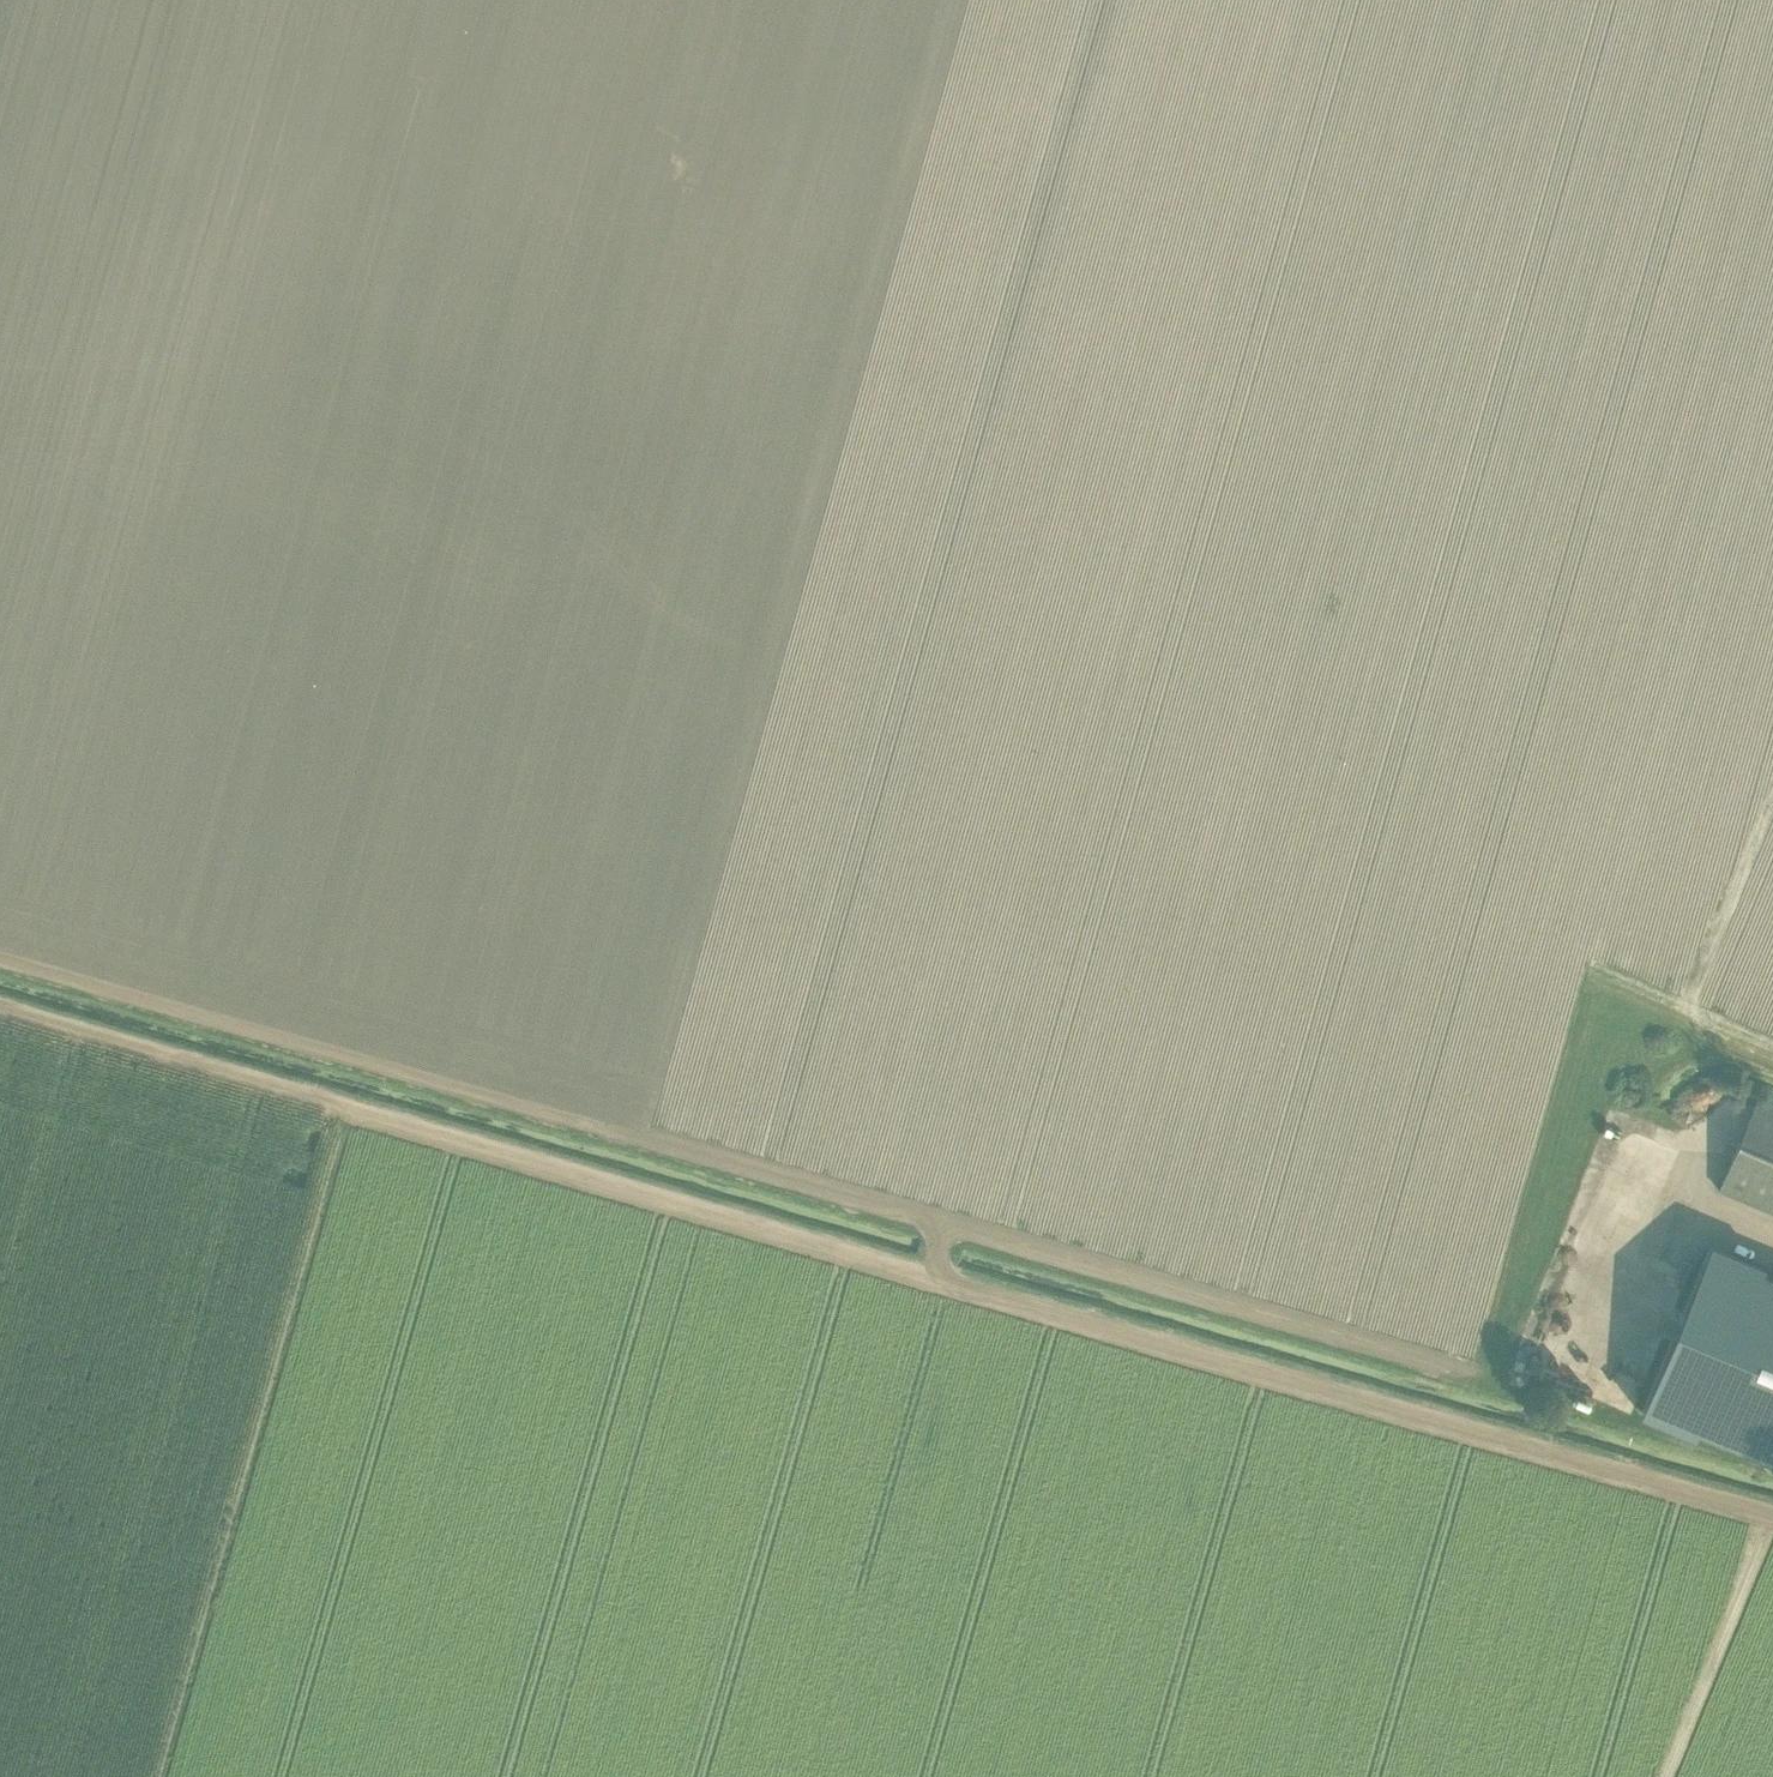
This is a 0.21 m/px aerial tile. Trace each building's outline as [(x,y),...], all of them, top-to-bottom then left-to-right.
[(1757,1098),(1719,1190),(1772,1212),(1772,1104),(1757,1098)] [(1758,1272),(1722,1358),(1772,1379),(1772,1278),(1758,1272)]
